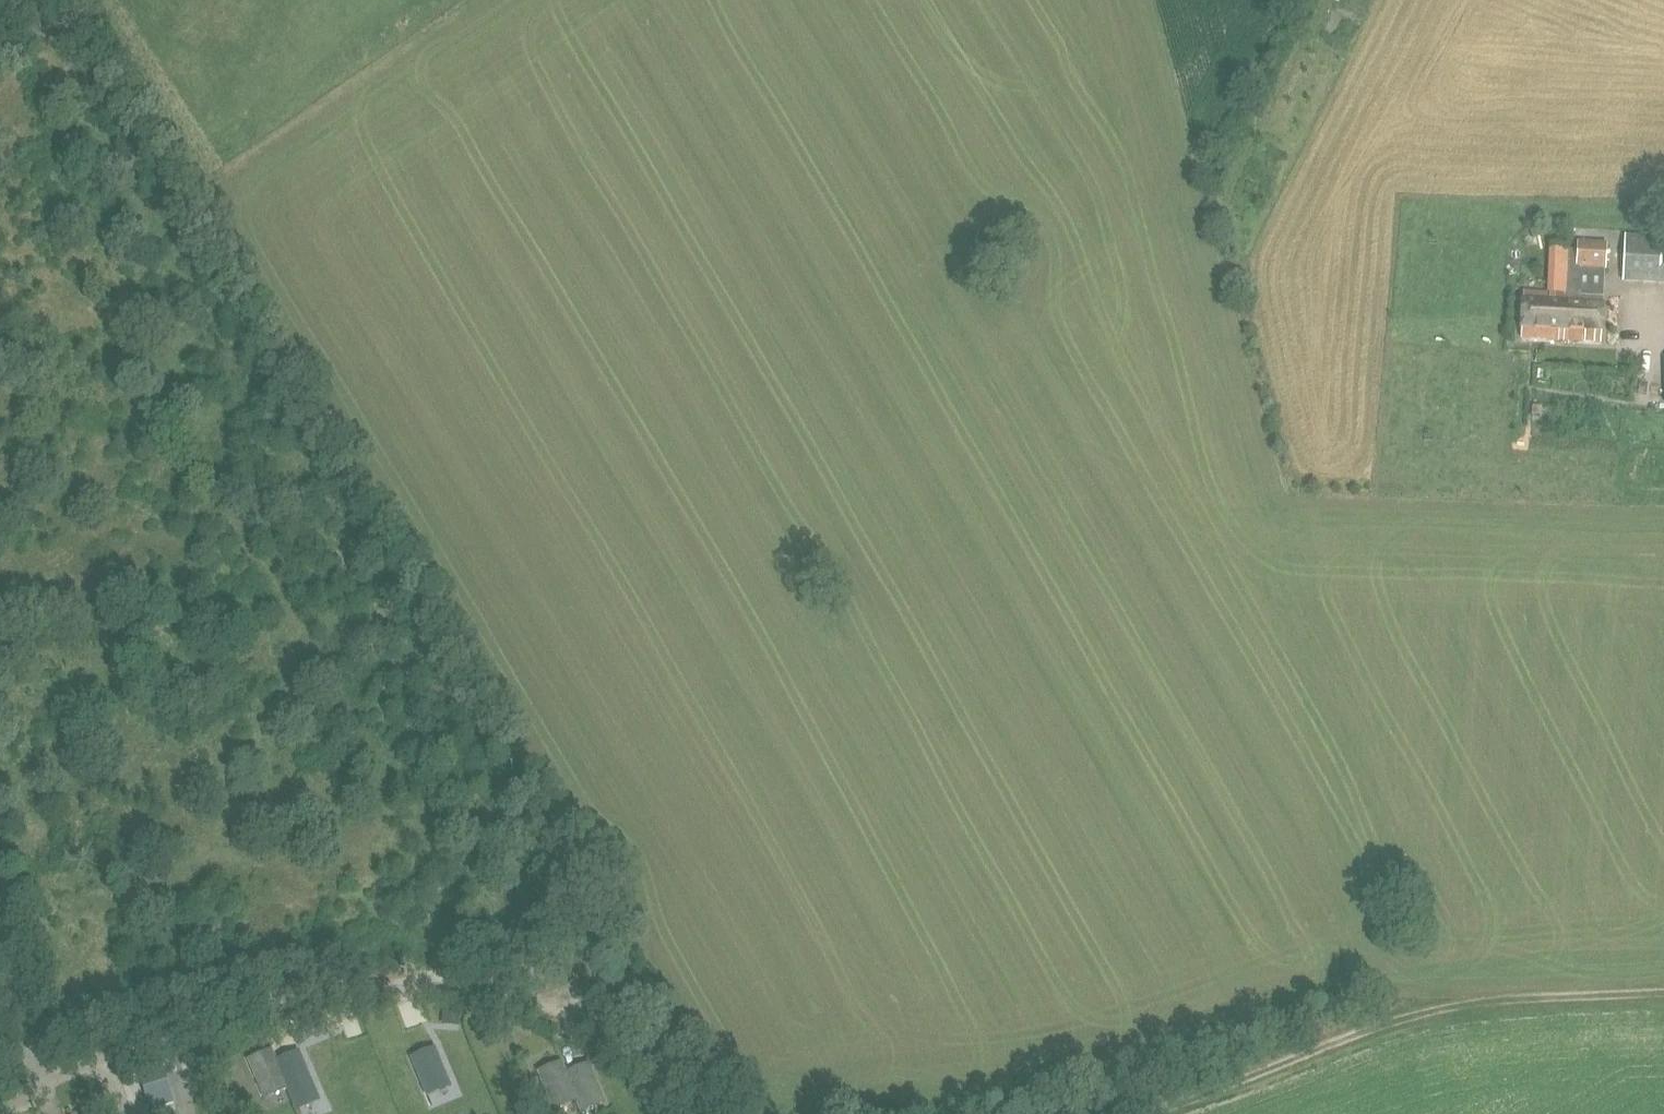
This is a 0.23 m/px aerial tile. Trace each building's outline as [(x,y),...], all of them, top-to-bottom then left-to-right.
[(1661,238),(1624,236),(1622,280),(1663,281),(1663,253),(1661,253),(1661,238)] [(1601,344),(1603,296),(1577,295),(1578,269),(1605,270),(1607,244),(1578,242),(1578,251),(1567,251),(1564,294),(1523,292),(1521,339),(1601,344)] [(425,1092),(448,1082),(434,1047),(411,1057),(425,1092)] [(262,1094),(285,1085),(276,1060),(271,1049),(248,1059),(262,1094)] [(201,1050),(189,1054),(201,1095),(214,1091),(201,1050)] [(289,1095),(313,1086),(298,1051),(276,1060),(285,1085),(289,1095)] [(161,1061),(146,1066),(158,1106),(173,1101),(161,1061)] [(565,1073),(566,1073),(561,1062),(538,1071),(552,1106),(575,1097),(565,1073)] [(565,1073),(575,1097),(579,1108),(602,1098),(588,1063),(566,1073),(565,1073)]
